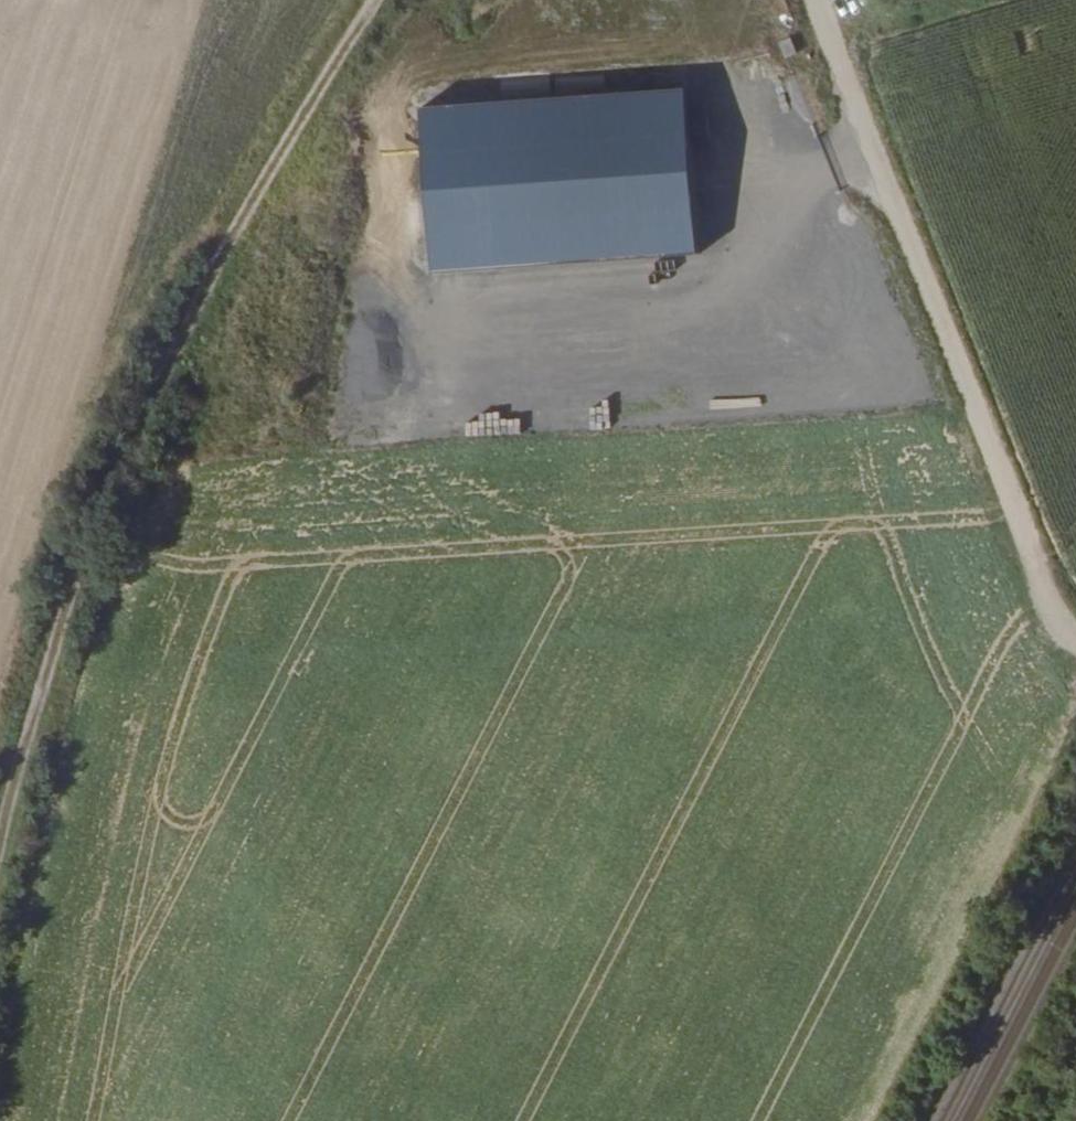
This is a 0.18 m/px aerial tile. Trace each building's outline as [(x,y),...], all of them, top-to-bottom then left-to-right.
[(695,119),(430,119),(428,285),(695,286),(695,119)]
